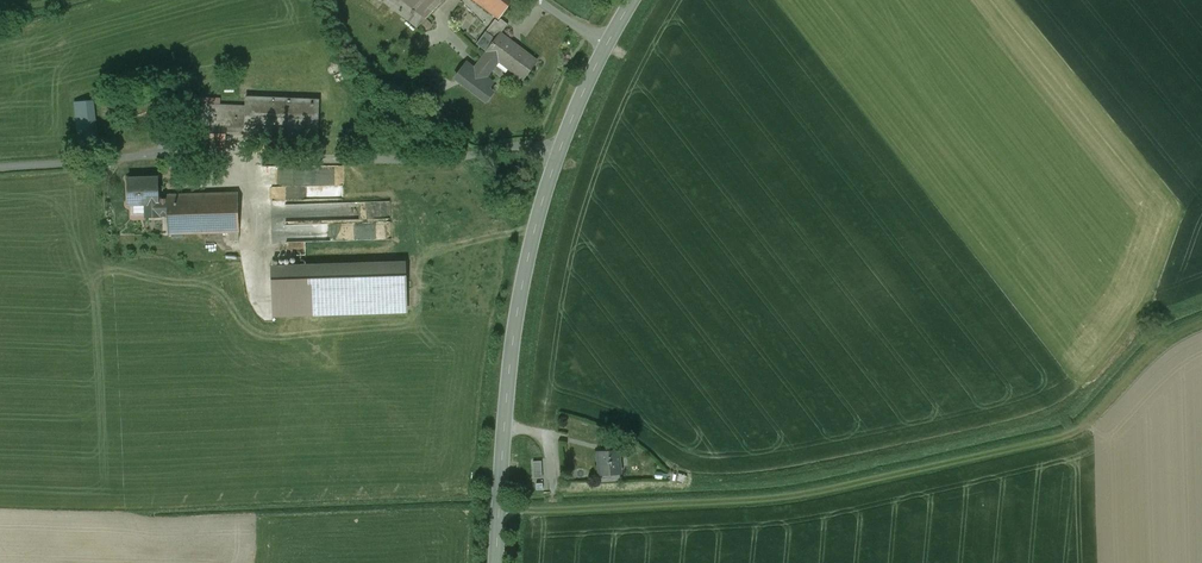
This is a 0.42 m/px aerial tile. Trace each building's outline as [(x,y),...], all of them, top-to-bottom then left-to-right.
[(402,0),(380,0),(416,28),(426,18),(402,0)] [(426,18),(444,0),(402,0),(426,18)] [(499,18),(512,0),(475,0),(499,18)] [(498,21),(495,18),(487,29),(497,36),(500,33),(508,24),(500,18),(498,21)] [(500,33),(497,36),(496,38),(486,31),(476,43),(487,51),(478,63),(489,71),(498,60),(523,79),(537,61),(500,33)] [(474,69),(466,63),(455,77),(481,97),(492,83),(485,77),(489,71),(478,63),(474,69)] [(319,100),(246,97),(245,106),(186,104),(185,124),(216,126),(216,132),(225,133),(318,137),(319,100)] [(87,100),(75,101),(80,142),(91,141),(87,100)] [(169,111),(154,112),(155,129),(170,128),(169,111)] [(216,126),(185,124),(183,150),(224,152),(225,133),(216,132),(216,126)] [(343,166),(334,165),(334,180),(342,180),(343,166)] [(158,178),(128,179),(129,204),(133,204),(146,203),(146,214),(146,216),(168,216),(168,199),(159,199),(158,178)] [(238,193),(168,195),(168,199),(168,216),(169,233),(185,233),(197,232),(229,231),(239,231),(238,193)] [(146,203),(133,204),(133,214),(146,214),(146,203)] [(310,223),(308,223),(304,223),(301,224),(299,226),(297,227),(296,229),(294,231),(293,233),(292,235),(292,237),(292,239),(292,241),(292,243),(293,244),(293,246),(294,248),(296,250),(297,251),(298,252),(300,254),(302,255),(306,256),(309,256),(312,256),(314,255),(316,254),(319,252),(321,251),(323,248),(324,245),(324,244),(325,242),(325,239),(325,237),(324,235),(324,233),(323,232),(322,230),(321,229),(320,228),(318,226),(317,225),(315,224),(312,223),(310,223)] [(239,231),(229,231),(230,239),(239,239),(239,231)] [(197,232),(185,233),(185,242),(197,242),(197,232)] [(273,268),(274,316),(405,311),(404,263),(334,265),(273,268)] [(619,450),(598,452),(600,474),(620,473),(619,450)] [(542,461),(533,461),(534,478),(542,477),(542,461)]
